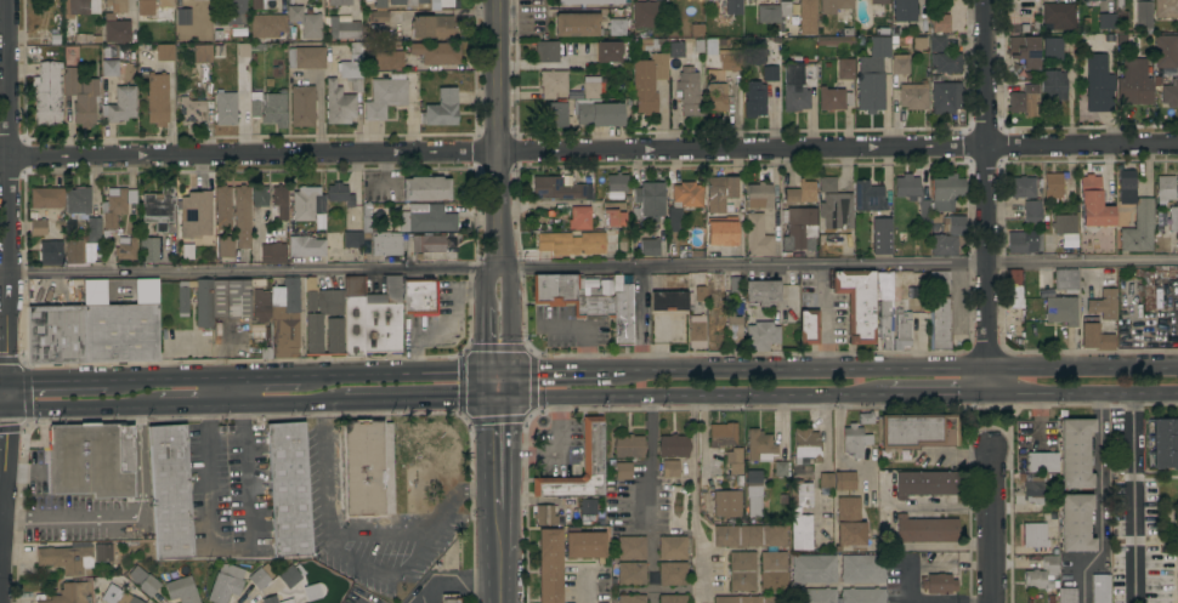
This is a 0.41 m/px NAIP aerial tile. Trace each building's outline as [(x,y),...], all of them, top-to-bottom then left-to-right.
[(63,15),(63,0),(89,0),(89,15),(74,15),(74,18),(63,18),(63,15)] [(111,12),(111,0),(126,0),(126,12),(114,12),(114,19),(104,19),(104,12),(111,12)] [(137,15),(137,0),(172,0),(172,7),(155,7),(155,6),(154,6),(154,15),(147,15),(147,21),(138,21),(138,15),(137,15)] [(226,8),(226,0),(245,0),(245,15),(244,15),(244,24),(231,24),(231,25),(214,25),(214,8),(226,8)] [(251,8),(251,0),(265,0),(266,8),(251,8)] [(375,11),(375,0),(385,0),(385,11),(387,11),(387,22),(385,22),(385,25),(380,25),(380,36),(369,36),(369,25),(378,25),(378,22),(370,22),(370,12),(369,12),(369,8),(373,8),(373,11),(375,11)] [(429,8),(453,8),(453,0),(429,0),(429,8)] [(633,28),(633,2),(645,2),(645,1),(649,1),(649,2),(655,2),(655,1),(656,1),(656,0),(663,0),(663,1),(664,1),(666,28),(633,28)] [(725,15),(725,0),(742,0),(742,15),(725,15)] [(780,1),(791,0),(791,16),(781,16),(780,1)] [(800,17),(799,0),(815,0),(816,35),(800,35),(799,21),(798,21),(798,17),(800,17)] [(819,15),(819,0),(853,0),(854,10),(849,10),(849,11),(843,11),(843,10),(838,10),(838,8),(834,8),(834,15),(819,15)] [(871,4),(871,0),(889,0),(889,4),(885,4),(884,16),(872,16),(872,4),(871,4)] [(894,11),(894,0),(916,0),(916,8),(918,8),(918,15),(916,15),(916,22),(894,22),(894,16),(893,16),(893,11),(894,11)] [(1154,18),(1154,0),(1177,0),(1177,18),(1154,18)] [(1151,34),(1140,34),(1140,28),(1135,28),(1135,1),(1151,1),(1151,34)] [(1075,4),(1075,30),(1052,30),(1043,32),(1042,4),(1075,4)] [(758,23),(758,5),(778,5),(780,22),(758,23)] [(953,22),(936,22),(936,5),(953,5),(953,22)] [(287,6),(321,6),(319,15),(321,15),(321,39),(301,39),(301,29),(298,29),(298,28),(288,28),(288,22),(287,22),(287,6)] [(176,10),(191,8),(191,24),(176,25),(176,10)] [(1127,25),(1115,25),(1115,29),(1098,29),(1098,13),(1116,13),(1115,11),(1127,11),(1127,25)] [(600,13),(600,22),(598,22),(598,28),(601,28),(601,35),(598,35),(598,36),(554,36),(554,16),(555,16),(555,13),(600,13)] [(250,15),(285,15),(285,39),(276,39),(276,38),(250,38),(250,15)] [(948,31),(948,21),(947,21),(947,15),(930,15),(931,32),(948,31)] [(329,39),(328,16),(338,16),(338,22),(359,22),(359,39),(329,39)] [(412,29),(410,29),(409,21),(412,21),(412,16),(432,16),(452,16),(452,38),(412,38),(412,29)] [(625,19),(625,35),(608,35),(608,28),(607,28),(607,25),(608,25),(608,19),(625,19)] [(104,21),(129,21),(129,42),(124,42),(124,44),(119,44),(119,41),(104,41),(104,21)] [(231,28),(245,28),(245,38),(231,38),(231,28)] [(73,34),(91,34),(91,35),(101,35),(101,42),(73,44),(73,34)] [(930,35),(946,36),(946,52),(930,52),(930,35)] [(1151,56),(1154,56),(1154,35),(1177,35),(1177,68),(1151,68),(1151,56)] [(854,36),(854,45),(816,45),(816,36),(854,36)] [(870,36),(890,36),(890,57),(870,57),(870,36)] [(927,36),(927,51),(913,52),(912,36),(927,36)] [(1038,36),(1038,57),(1040,57),(1040,69),(1024,69),(1024,59),(1008,59),(1008,36),(1038,36)] [(641,50),(640,39),(666,38),(667,49),(641,50)] [(692,57),(669,57),(669,41),(669,38),(675,38),(675,41),(692,41),(692,57)] [(1063,59),(1041,59),(1041,38),(1063,38),(1063,59)] [(744,40),(764,40),(765,56),(766,56),(766,62),(765,62),(765,64),(744,64),(744,40)] [(408,44),(459,41),(460,64),(421,66),(421,62),(417,62),(417,56),(421,56),(421,55),(419,55),(414,55),(408,55),(408,44)] [(534,63),(534,41),(559,41),(559,55),(560,55),(560,58),(557,58),(557,62),(534,63)] [(629,45),(629,56),(621,56),(621,62),(595,63),(595,42),(619,41),(619,45),(629,45)] [(362,92),(351,92),(351,81),(345,81),(345,78),(340,78),(340,74),(338,74),(339,72),(336,72),(336,62),(340,62),(340,53),(344,53),(344,42),(362,42),(362,92)] [(172,61),(155,61),(157,44),(172,44),(172,61)] [(211,63),(193,63),(193,45),(211,45),(211,63)] [(312,68),(312,69),(305,70),(298,70),(298,68),(294,69),(294,68),(287,68),(287,49),(294,49),(294,47),(324,46),(324,68),(312,68)] [(374,69),(374,50),(403,49),(403,69),(374,69)] [(633,61),(650,61),(650,53),(668,53),(668,79),(655,79),(655,92),(657,92),(657,112),(650,112),(650,115),(644,115),(644,113),(635,113),(635,97),(633,97),(633,61)] [(930,53),(961,53),(961,61),(963,61),(963,66),(961,66),(961,72),(950,73),(950,75),(946,75),(946,73),(935,73),(935,66),(930,66),(930,53)] [(1087,85),(1086,85),(1086,53),(1108,55),(1106,74),(1114,74),(1112,112),(1094,112),(1094,113),(1087,113),(1087,85)] [(726,110),(706,110),(706,95),(707,95),(707,79),(706,79),(706,70),(719,70),(719,64),(720,64),(720,61),(719,61),(719,55),(740,55),(740,70),(721,70),(721,78),(726,83),(726,110)] [(893,55),(907,55),(908,74),(893,74),(893,55)] [(783,63),(789,63),(789,57),(802,57),(802,64),(815,64),(815,86),(805,86),(805,90),(809,90),(809,108),(800,109),(800,112),(783,112),(783,63)] [(838,58),(854,59),(854,80),(838,80),(838,58)] [(1116,78),(1122,78),(1122,58),(1146,58),(1146,78),(1151,78),(1151,106),(1116,104),(1116,78)] [(118,76),(102,76),(102,59),(118,59),(118,76)] [(861,59),(879,59),(879,72),(861,72),(861,59)] [(61,68),(62,68),(62,76),(61,76),(61,101),(61,124),(34,124),(34,101),(33,101),(33,85),(32,85),(32,76),(38,76),(38,62),(49,61),(61,62),(61,68)] [(763,66),(772,66),(772,64),(776,64),(776,66),(777,66),(778,81),(763,81),(763,66)] [(98,96),(94,96),(95,124),(90,124),(90,127),(81,127),(81,124),(73,124),(72,102),(74,102),(74,95),(63,96),(63,72),(66,72),(66,67),(74,67),(74,73),(79,73),(79,79),(97,79),(98,96)] [(703,93),(698,93),(698,103),(702,103),(702,116),(681,116),(681,98),(674,98),(674,90),(675,90),(675,81),(679,81),(678,72),(681,72),(681,67),(698,67),(698,73),(703,73),(703,93)] [(542,86),(540,86),(540,72),(549,72),(549,70),(553,69),(553,72),(566,72),(567,92),(554,92),(554,99),(542,99),(542,86)] [(1041,80),(1043,80),(1043,70),(1059,70),(1059,72),(1065,72),(1065,79),(1066,79),(1067,101),(1060,101),(1060,109),(1046,109),(1046,92),(1041,92),(1041,80)] [(168,123),(165,123),(165,126),(155,126),(155,123),(147,123),(147,74),(148,74),(148,72),(153,72),(153,74),(159,74),(159,72),(164,72),(164,74),(168,74),(168,123)] [(407,106),(385,106),(385,120),(364,120),(364,102),(370,102),(372,79),(390,79),(390,73),(404,73),(404,79),(407,79),(407,106)] [(857,74),(884,73),(884,110),(874,110),(874,115),(866,115),(866,110),(857,110),(857,74)] [(583,78),(600,76),(600,87),(604,87),(604,92),(600,93),(600,104),(610,103),(610,98),(630,98),(630,107),(622,108),(622,120),(625,120),(625,126),(591,127),(591,125),(585,125),(585,126),(583,126),(583,125),(577,125),(576,115),(574,115),(573,99),(584,99),(583,78)] [(356,124),(325,124),(325,118),(325,110),(327,110),(327,107),(324,107),(324,102),(325,102),(325,99),(325,96),(325,83),(325,80),(325,78),(336,78),(336,86),(341,86),(341,95),(356,95),(356,124)] [(1171,78),(1177,79),(1177,103),(1176,103),(1176,107),(1167,107),(1167,103),(1161,103),(1161,85),(1171,86),(1171,78)] [(765,106),(759,106),(759,112),(755,112),(755,118),(744,118),(744,101),(747,101),(747,81),(760,81),(760,90),(765,90),(765,106)] [(899,84),(922,84),(927,83),(927,109),(906,110),(906,107),(899,107),(899,84)] [(933,83),(962,83),(962,90),(964,90),(964,109),(955,109),(955,115),(931,115),(933,83)] [(1024,93),(1024,85),(1038,85),(1038,116),(1025,116),(1025,113),(1008,113),(1009,110),(1006,110),(1006,107),(1008,107),(1009,93),(1024,93)] [(135,118),(126,118),(126,120),(118,120),(118,123),(106,123),(106,115),(103,115),(103,104),(115,104),(115,86),(135,86),(135,118)] [(315,93),(316,93),(316,97),(315,97),(315,115),(316,115),(316,120),(315,120),(315,126),(290,126),(290,86),(315,86),(315,93)] [(819,86),(825,86),(825,89),(844,89),(844,92),(853,92),(853,107),(845,107),(845,110),(819,110),(819,86)] [(457,125),(424,125),(424,124),(420,124),(420,112),(424,112),(424,104),(438,104),(438,87),(457,87),(457,125)] [(285,129),(274,129),(274,124),(261,124),(261,101),(260,101),(260,116),(250,118),(249,101),(250,101),(249,92),(261,91),(261,93),(277,93),(277,90),(279,90),(279,89),(285,89),(285,129)] [(237,99),(238,99),(238,103),(237,103),(237,114),(238,114),(238,118),(237,118),(237,125),(216,125),(215,93),(231,92),(231,91),(236,91),(236,92),(237,99)] [(205,112),(199,112),(199,121),(196,121),(196,123),(192,123),(192,121),(191,121),(191,124),(186,124),(186,121),(180,121),(180,96),(187,96),(187,98),(189,98),(189,101),(205,101),(205,112)] [(567,126),(543,127),(543,102),(553,102),(553,101),(555,101),(555,103),(567,103),(567,126)] [(1154,231),(1151,231),(1151,251),(1120,251),(1120,229),(1135,229),(1134,204),(1118,204),(1118,170),(1135,170),(1135,198),(1152,198),(1154,231)] [(627,192),(627,194),(622,194),(622,199),(607,199),(607,192),(606,175),(616,175),(616,172),(619,172),(619,175),(627,175),(627,192)] [(895,177),(902,177),(902,173),(912,173),(912,177),(919,177),(919,187),(921,187),(921,197),(917,197),(917,201),(907,201),(907,197),(895,197),(895,177)] [(945,178),(945,173),(956,173),(956,178),(964,178),(964,197),(953,197),(953,203),(952,203),(953,211),(931,212),(931,200),(931,180),(945,178)] [(1044,173),(1063,173),(1063,201),(1058,203),(1058,199),(1055,199),(1055,203),(1049,203),(1049,199),(1044,199),(1044,173)] [(1114,226),(1082,226),(1082,204),(1080,204),(1080,177),(1084,177),(1084,173),(1093,173),(1093,177),(1100,177),(1100,206),(1114,206),(1114,226)] [(403,201),(402,189),(402,180),(409,178),(409,177),(442,176),(442,178),(449,178),(449,200),(403,201)] [(560,199),(560,200),(543,200),(543,199),(532,199),(532,177),(562,176),(563,187),(571,187),(571,183),(594,183),(594,200),(580,200),(580,199),(560,199)] [(1027,198),(1027,199),(1026,199),(1026,198),(1010,198),(1010,177),(1019,177),(1019,176),(1025,176),(1025,177),(1035,177),(1035,198),(1027,198)] [(1156,176),(1174,176),(1176,200),(1165,200),(1165,206),(1157,206),(1156,176)] [(708,177),(736,177),(736,198),(725,198),(725,214),(717,214),(717,218),(709,218),(709,214),(708,214),(708,177)] [(819,177),(836,177),(836,192),(819,193),(819,177)] [(815,201),(804,201),(804,204),(803,204),(803,203),(785,203),(785,189),(799,189),(799,178),(803,178),(803,182),(815,182),(815,201)] [(747,184),(758,184),(758,182),(764,181),(764,184),(771,184),(772,207),(747,209),(747,184)] [(855,181),(868,181),(868,186),(883,186),(883,199),(885,199),(885,211),(855,211),(855,181)] [(664,216),(658,216),(658,223),(647,222),(647,217),(641,217),(641,203),(634,203),(634,188),(640,188),(640,182),(664,182),(664,216)] [(672,207),(672,186),(680,184),(680,182),(693,182),(693,186),(702,186),(702,206),(672,207)] [(231,229),(217,231),(217,224),(216,224),(215,187),(220,187),(220,184),(225,184),(225,187),(231,187),(231,229)] [(250,249),(236,249),(236,227),(234,227),(234,187),(239,187),(239,184),(244,184),(244,187),(249,187),(250,249)] [(287,221),(266,221),(266,211),(251,211),(251,186),(272,186),(272,187),(277,187),(277,184),(281,184),(281,187),(287,187),(287,221)] [(353,206),(345,206),(345,201),(327,201),(327,184),(347,184),(347,195),(353,195),(353,206)] [(90,214),(89,214),(89,215),(83,215),(83,214),(79,214),(80,218),(69,220),(69,214),(67,214),(67,190),(74,190),(74,187),(90,187),(90,214)] [(176,195),(175,195),(175,232),(154,233),(154,222),(141,222),(141,212),(141,203),(141,194),(160,193),(160,187),(176,187),(176,195)] [(324,214),(313,214),(313,221),(293,221),(293,200),(288,200),(288,195),(291,195),(291,192),(298,192),(298,187),(300,187),(305,187),(319,187),(319,194),(324,194),(324,214)] [(30,209),(30,188),(63,188),(63,209),(30,209)] [(102,239),(102,231),(107,231),(107,229),(103,229),(103,214),(101,214),(101,201),(107,201),(107,195),(108,195),(108,189),(118,189),(118,188),(126,188),(126,189),(136,189),(136,204),(126,204),(126,215),(115,215),(117,229),(120,231),(119,237),(136,238),(136,260),(118,260),(118,256),(114,256),(114,248),(103,244),(106,239),(102,239)] [(211,190),(211,197),(214,197),(214,235),(181,237),(181,221),(194,221),(194,209),(180,209),(180,197),(187,197),(187,193),(202,192),(202,190),(211,190)] [(851,194),(851,235),(836,235),(836,229),(833,229),(833,237),(826,237),(826,229),(823,229),(823,218),(819,218),(819,203),(823,203),(823,194),(851,194)] [(1040,200),(1041,222),(1036,222),(1036,224),(1032,224),(1032,223),(1024,223),(1024,212),(1023,212),(1023,209),(1024,209),(1024,200),(1040,200)] [(370,233),(362,233),(362,234),(369,234),(369,240),(362,240),(362,248),(344,248),(344,232),(350,232),(350,231),(362,231),(362,203),(372,203),(370,233)] [(625,203),(625,206),(624,206),(624,226),(606,227),(606,214),(602,214),(602,203),(625,203)] [(1176,203),(1177,203),(1177,231),(1177,232),(1168,232),(1168,207),(1176,207),(1176,203)] [(457,231),(400,232),(398,212),(408,211),(408,204),(442,204),(442,205),(443,205),(443,214),(457,214),(457,231)] [(568,220),(571,220),(571,206),(590,207),(589,231),(568,229),(568,220)] [(816,238),(814,238),(815,251),(805,251),(805,249),(791,249),(791,250),(793,250),(793,257),(782,257),(782,250),(782,237),(787,237),(787,209),(816,209),(816,238)] [(63,264),(40,264),(40,254),(44,249),(46,249),(45,240),(46,240),(46,234),(30,235),(30,220),(28,220),(28,211),(36,211),(36,221),(40,220),(40,218),(45,218),(45,220),(62,220),(63,264)] [(746,212),(763,212),(763,235),(774,235),(774,256),(746,256),(746,212)] [(1052,215),(1067,215),(1067,214),(1071,214),(1071,215),(1076,215),(1076,234),(1054,234),(1054,228),(1052,228),(1052,215)] [(872,218),(877,218),(877,216),(882,216),(882,218),(891,218),(891,255),(872,255),(872,218)] [(964,216),(964,235),(944,235),(944,234),(942,234),(942,218),(948,218),(948,216),(964,216)] [(101,263),(92,263),(92,244),(87,244),(87,217),(101,217),(101,263)] [(708,222),(729,222),(729,223),(736,223),(736,237),(732,237),(732,244),(731,244),(731,245),(708,245),(708,222)] [(1008,232),(1024,232),(1024,231),(1042,231),(1042,251),(1036,251),(1036,252),(1033,252),(1033,255),(1025,255),(1025,254),(1008,254),(1008,232)] [(85,263),(66,263),(66,240),(70,240),(70,232),(75,232),(75,240),(84,240),(85,263)] [(372,256),(372,232),(386,232),(386,233),(401,233),(401,235),(402,255),(372,256)] [(288,257),(288,237),(299,237),(299,233),(325,233),(325,256),(288,257)] [(444,252),(412,252),(412,237),(408,237),(408,233),(412,233),(412,235),(444,235),(444,252)] [(589,254),(589,255),(584,256),(584,254),(578,255),(573,255),(551,255),(551,251),(537,251),(537,234),(570,233),(570,238),(580,237),(580,233),(604,233),(605,254),(589,254)] [(233,257),(220,257),(220,261),(215,261),(215,257),(217,257),(217,235),(234,237),(233,257)] [(931,256),(931,235),(944,235),(956,235),(956,243),(957,243),(957,246),(956,246),(956,256),(931,256)] [(158,262),(140,262),(140,238),(158,238),(158,262)] [(659,255),(640,256),(640,254),(639,254),(639,251),(640,251),(640,239),(641,239),(641,238),(645,238),(645,239),(655,239),(655,238),(658,238),(659,255)] [(260,263),(260,244),(285,244),(285,263),(260,263)] [(1134,266),(1177,266),(1177,278),(1159,279),(1159,273),(1152,273),(1152,285),(1154,285),(1154,311),(1143,311),(1143,278),(1134,278),(1134,266)] [(1021,297),(1023,297),(1023,300),(1021,300),(1021,308),(1004,308),(1004,269),(1021,269),(1021,297)] [(1054,269),(1077,269),(1077,290),(1054,290),(1054,269)] [(874,345),(848,345),(848,294),(832,294),(832,272),(874,271),(874,345)] [(930,297),(929,297),(929,271),(950,271),(950,349),(930,349),(930,297)] [(689,278),(689,274),(701,273),(701,277),(706,277),(707,301),(696,302),(695,289),(691,289),(691,286),(687,288),(689,278)] [(613,318),(605,318),(605,319),(583,319),(583,318),(573,318),(573,303),(562,303),(562,307),(546,307),(546,303),(532,305),(532,275),(583,274),(583,290),(588,290),(588,288),(601,288),(601,296),(613,296),(613,318)] [(283,306),(283,278),(284,278),(284,275),(298,275),(298,277),(299,277),(299,312),(298,313),(299,358),(271,358),(271,323),(271,306),(283,306)] [(364,357),(344,357),(342,275),(363,275),(363,295),(364,354),(364,357)] [(363,295),(385,295),(385,275),(400,275),(401,353),(391,353),(369,353),(369,354),(364,354),(363,295)] [(651,311),(651,292),(666,292),(666,288),(667,288),(667,281),(674,281),(674,275),(687,275),(687,311),(651,311)] [(342,290),(342,314),(322,315),(323,353),(306,353),(305,314),(318,313),(318,308),(316,308),(316,312),(306,312),(306,292),(304,292),(304,277),(315,277),(315,286),(317,286),(317,290),(342,290)] [(727,290),(730,289),(729,277),(740,277),(740,291),(741,291),(741,298),(727,300),(727,290)] [(250,318),(213,318),(213,328),(196,328),(196,279),(213,279),(213,280),(250,280),(250,279),(259,279),(259,285),(250,285),(250,318)] [(437,313),(437,314),(437,315),(412,315),(412,313),(403,313),(403,279),(435,279),(435,281),(437,281),(437,313)] [(188,303),(177,303),(177,280),(188,280),(188,303)] [(780,280),(780,301),(776,301),(776,302),(766,303),(766,307),(757,307),(757,303),(748,303),(748,301),(744,301),(744,280),(780,280)] [(634,347),(613,347),(613,318),(613,296),(613,292),(621,292),(621,284),(634,284),(634,347)] [(271,323),(256,323),(256,318),(253,318),(253,289),(271,289),(271,306),(271,323)] [(1116,320),(1101,320),(1101,313),(1086,313),(1086,300),(1101,300),(1101,289),(1116,289),(1116,320)] [(1076,297),(1077,328),(1066,328),(1066,323),(1046,323),(1044,297),(1076,297)] [(84,306),(114,305),(114,300),(125,300),(126,305),(157,303),(158,362),(125,362),(125,364),(115,364),(115,362),(84,363),(84,306)] [(876,336),(879,336),(879,315),(878,315),(878,301),(891,300),(891,317),(893,317),(893,331),(891,331),(891,351),(878,351),(878,349),(876,349),(876,336)] [(893,339),(895,339),(895,309),(893,309),(893,302),(900,302),(900,309),(902,309),(902,312),(911,312),(911,319),(910,319),(910,347),(902,347),(902,351),(894,351),(893,339)] [(60,363),(60,365),(51,365),(51,363),(28,364),(27,307),(84,306),(84,363),(60,363)] [(780,343),(768,343),(768,352),(746,352),(746,309),(753,309),(753,311),(755,311),(755,322),(772,322),(772,326),(780,326),(780,343)] [(799,311),(819,311),(819,345),(799,345),(799,311)] [(726,312),(734,312),(734,317),(741,317),(741,340),(726,340),(726,312)] [(689,322),(690,322),(690,315),(704,315),(706,348),(689,348),(689,322)] [(342,353),(325,353),(325,318),(340,318),(340,317),(342,317),(342,353)] [(1115,351),(1094,351),(1094,349),(1082,349),(1082,348),(1080,348),(1080,323),(1098,323),(1098,328),(1098,334),(1115,334),(1115,351)] [(919,446),(919,450),(891,450),(891,449),(880,449),(880,415),(958,415),(958,446),(919,446)] [(604,495),(532,496),(532,478),(578,478),(583,473),(582,417),(602,416),(604,495)] [(1060,419),(1093,419),(1093,432),(1087,432),(1088,473),(1092,473),(1092,489),(1060,489),(1060,419)] [(1152,419),(1177,419),(1177,468),(1152,468),(1152,455),(1148,455),(1148,451),(1152,451),(1152,438),(1148,438),(1148,436),(1152,436),(1152,422),(1146,422),(1146,420),(1152,420),(1152,419)] [(134,507),(91,508),(91,505),(84,505),(84,501),(39,502),(38,426),(43,426),(43,422),(67,421),(67,425),(123,423),(123,426),(131,426),(134,507)] [(311,554),(273,557),(266,423),(304,421),(311,554)] [(392,504),(403,504),(403,511),(392,512),(392,514),(345,516),(342,422),(381,421),(381,422),(391,422),(392,504)] [(736,445),(729,445),(729,448),(726,448),(726,445),(723,445),(723,453),(718,453),(718,450),(710,450),(710,448),(709,448),(709,425),(725,425),(725,423),(736,423),(736,445)] [(862,437),(871,437),(871,443),(862,443),(862,459),(853,459),(853,456),(851,456),(851,455),(853,455),(853,454),(843,454),(843,428),(849,428),(849,423),(856,423),(856,428),(862,428),(862,437)] [(192,558),(154,561),(147,427),(185,425),(192,558)] [(748,428),(758,428),(758,431),(761,431),(761,434),(771,434),(771,445),(777,445),(777,455),(771,455),(771,462),(758,462),(758,461),(748,461),(748,428)] [(794,428),(811,428),(811,432),(819,432),(819,442),(820,442),(821,462),(812,462),(812,457),(800,457),(800,465),(794,465),(794,428)] [(616,459),(613,448),(615,437),(625,437),(625,434),(633,434),(633,437),(644,437),(646,448),(644,457),(616,459)] [(659,457),(657,448),(659,437),(670,437),(670,434),(676,434),(676,437),(689,436),(690,446),(689,457),(659,457)] [(742,476),(729,476),(729,463),(726,463),(726,451),(731,451),(731,448),(742,448),(742,476)] [(1058,472),(1027,472),(1027,453),(1057,453),(1058,472)] [(1126,477),(1111,477),(1111,455),(1126,455),(1126,477)] [(679,478),(662,478),(662,461),(679,460),(679,478)] [(787,476),(781,476),(781,478),(777,478),(777,477),(774,477),(774,461),(787,461),(787,476)] [(615,479),(615,462),(632,462),(632,479),(615,479)] [(761,490),(761,517),(747,517),(747,491),(746,491),(746,471),(761,471),(761,490)] [(834,490),(834,472),(855,472),(855,490),(834,490)] [(958,494),(906,495),(906,501),(895,501),(895,494),(896,494),(895,473),(958,472),(958,494)] [(833,488),(820,488),(820,473),(833,473),(833,488)] [(1042,505),(1032,505),(1032,502),(1025,502),(1025,500),(1023,500),(1023,482),(1031,482),(1031,477),(1042,477),(1042,505)] [(812,550),(792,550),(792,507),(791,507),(791,485),(789,485),(789,482),(791,482),(791,480),(800,480),(800,483),(811,483),(811,507),(800,507),(800,516),(812,514),(812,550)] [(1159,536),(1144,536),(1143,482),(1157,482),(1159,536)] [(669,530),(655,530),(655,485),(669,485),(669,530)] [(1125,539),(1112,539),(1112,485),(1125,485),(1125,539)] [(741,516),(714,517),(714,491),(741,490),(741,516)] [(1060,495),(1092,495),(1092,510),(1088,510),(1088,539),(1094,539),(1094,552),(1060,552),(1060,495)] [(846,546),(846,547),(842,547),(842,546),(837,546),(837,497),(860,497),(860,522),(865,522),(865,546),(846,546)] [(580,514),(580,510),(578,510),(578,506),(580,506),(580,504),(579,504),(579,501),(580,501),(580,499),(596,499),(596,514),(580,514)] [(554,505),(554,516),(557,516),(557,525),(536,525),(536,518),(532,518),(532,513),(536,513),(536,506),(554,505)] [(958,518),(958,542),(896,542),(896,513),(906,513),(906,519),(958,518)] [(1046,540),(1048,540),(1048,547),(1023,547),(1023,524),(1046,523),(1046,540)] [(713,547),(713,527),(787,527),(787,547),(713,547)] [(561,529),(561,602),(538,602),(538,529),(561,529)] [(605,533),(605,558),(604,558),(604,564),(598,564),(598,558),(565,558),(565,533),(605,533)] [(646,559),(618,561),(617,537),(645,536),(646,559)] [(686,559),(658,559),(658,536),(686,536),(686,559)] [(92,558),(92,567),(83,568),(83,576),(62,576),(62,567),(51,568),(51,565),(36,567),(35,548),(52,547),(52,548),(70,547),(70,544),(90,542),(90,546),(92,546),(92,558)] [(1174,553),(1174,602),(1144,602),(1144,545),(1160,545),(1160,553),(1174,553)] [(1125,546),(1126,602),(1111,602),(1111,567),(1114,567),(1112,546),(1125,546)] [(755,591),(730,591),(730,552),(755,552),(755,591)] [(787,591),(760,591),(760,552),(786,552),(787,591)] [(836,575),(837,575),(837,579),(836,579),(836,582),(828,584),(828,585),(825,585),(825,584),(804,584),(804,585),(799,585),(799,582),(792,584),(792,579),(789,579),(789,567),(792,567),(792,556),(814,556),(814,553),(819,553),(819,556),(836,556),(836,575)] [(885,575),(885,579),(885,584),(878,584),(878,585),(873,585),(873,584),(853,584),(853,585),(849,585),(849,584),(840,584),(840,556),(885,556),(885,575)] [(1058,575),(1057,575),(1057,578),(1053,578),(1053,575),(1047,575),(1047,570),(1042,570),(1042,568),(1041,568),(1041,561),(1042,561),(1042,556),(1058,556),(1058,575)] [(645,585),(618,586),(618,563),(645,562),(645,585)] [(686,586),(658,585),(658,562),(686,563),(686,586)] [(230,593),(226,602),(214,602),(206,601),(216,571),(217,573),(221,564),(228,564),(245,570),(242,580),(243,581),(238,596),(230,593)] [(288,590),(277,576),(290,564),(301,578),(288,590)] [(160,584),(149,598),(137,587),(137,586),(131,581),(129,575),(136,565),(147,575),(148,574),(160,584)] [(271,580),(257,591),(248,578),(260,568),(271,580)] [(1049,588),(1049,591),(1046,591),(1046,588),(1024,588),(1024,571),(1032,571),(1032,569),(1037,569),(1037,571),(1046,571),(1046,580),(1053,580),(1053,588),(1049,588)] [(927,595),(927,590),(921,590),(921,580),(927,580),(927,574),(938,574),(938,573),(944,573),(944,574),(951,574),(951,580),(956,580),(957,592),(951,592),(951,595),(927,595)] [(194,587),(200,602),(179,602),(179,601),(176,602),(175,599),(169,601),(164,584),(189,575),(193,587),(194,587)] [(1110,575),(1110,602),(1092,602),(1092,575),(1110,575)] [(86,582),(87,602),(36,602),(35,595),(45,595),(45,593),(50,593),(50,596),(60,596),(60,590),(62,590),(61,582),(64,582),(64,581),(69,580),(69,582),(86,582)] [(111,582),(144,602),(113,602),(102,597),(111,582)] [(836,597),(836,602),(792,602),(792,590),(799,590),(799,587),(804,587),(804,590),(825,588),(825,587),(828,587),(828,588),(836,588),(836,593),(837,593),(837,597),(836,597)] [(885,597),(885,602),(842,602),(842,588),(849,588),(853,588),(854,588),(873,588),(873,587),(878,587),(878,588),(885,588),(885,593),(887,593),(887,597),(885,597)] [(1076,588),(1076,602),(1058,602),(1058,588),(1076,588)] [(459,597),(459,602),(442,602),(442,595),(458,593),(458,597),(459,597)] [(276,595),(277,602),(262,602),(261,599),(276,595)] [(646,595),(646,602),(613,602),(613,599),(618,599),(618,596),(646,595)] [(686,595),(686,602),(658,602),(658,596),(686,595)]
